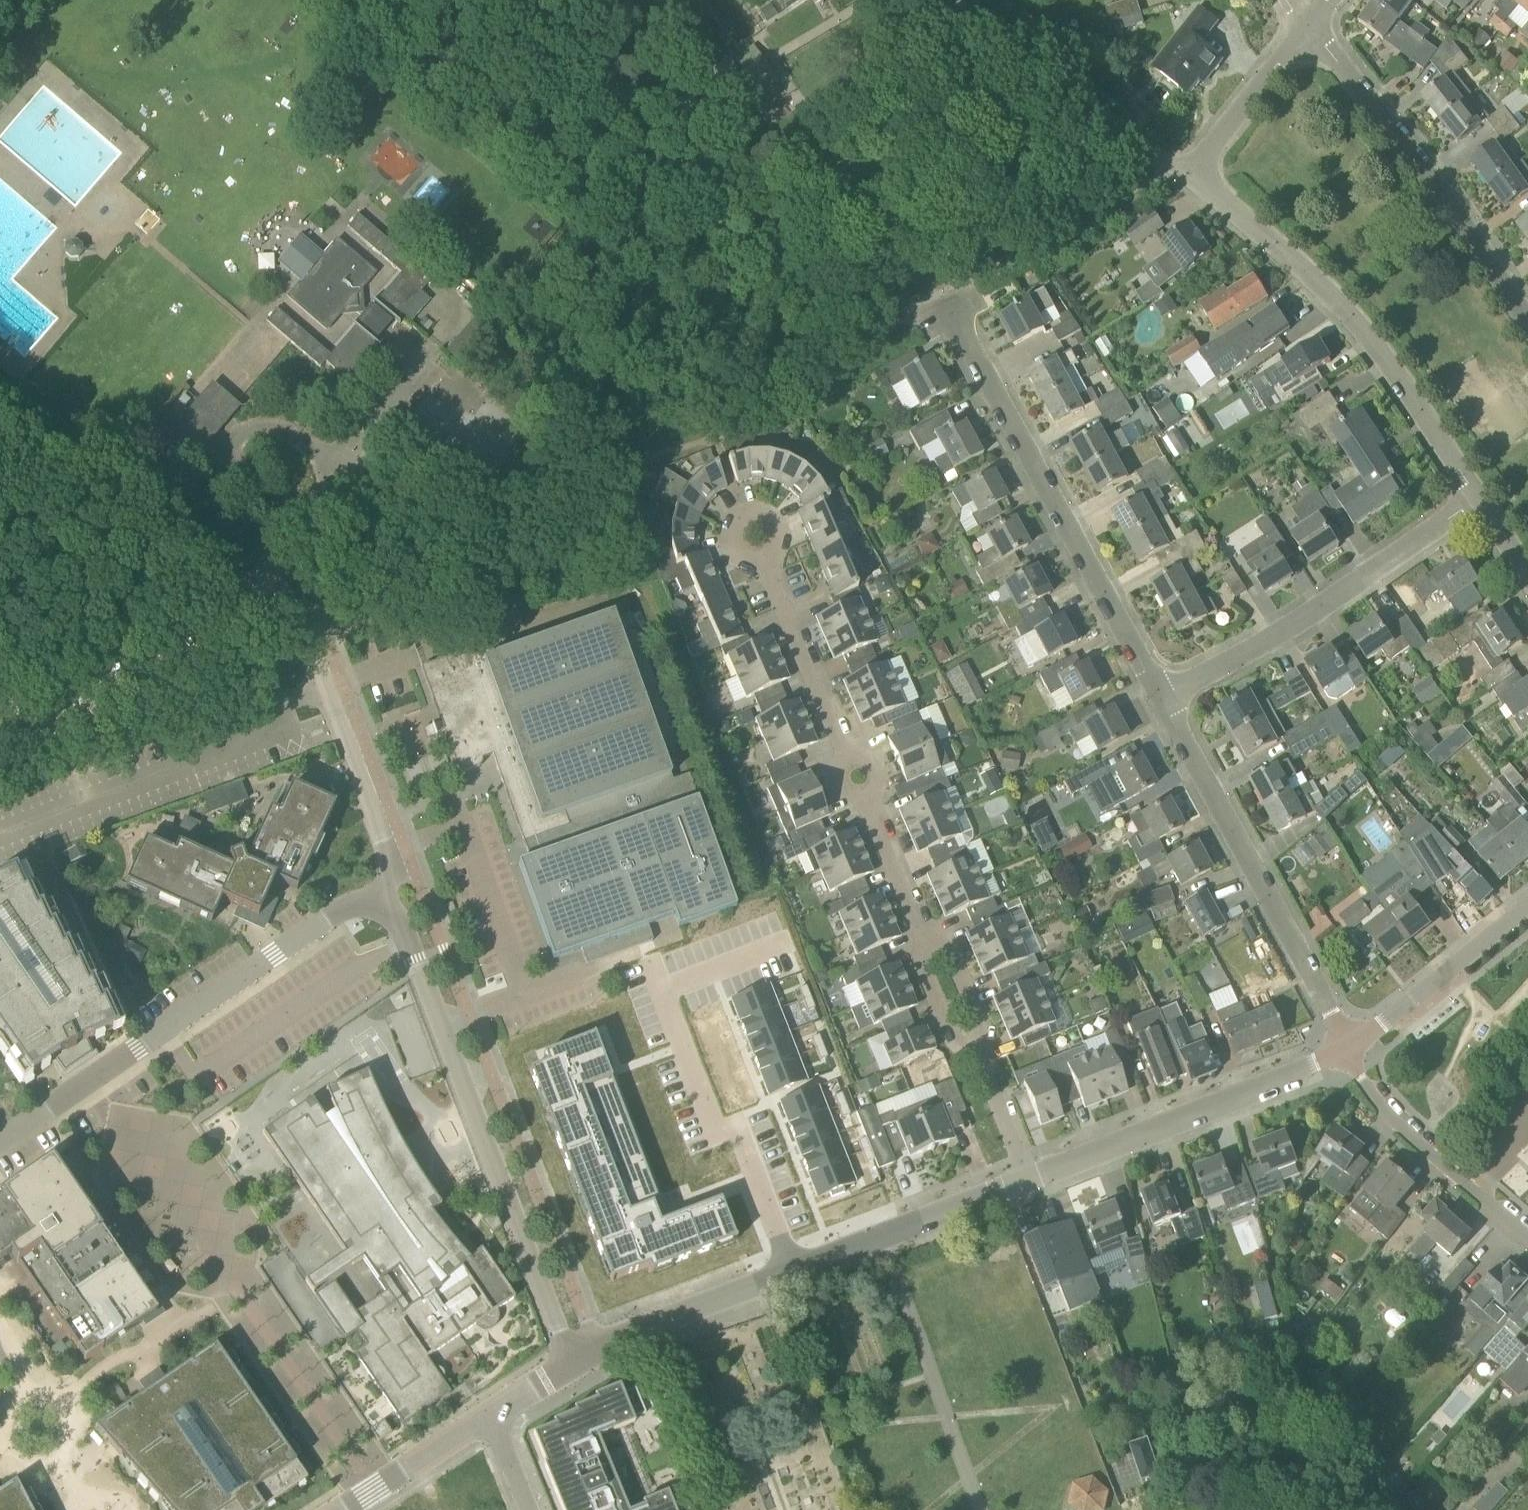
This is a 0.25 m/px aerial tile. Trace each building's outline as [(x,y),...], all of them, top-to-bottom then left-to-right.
[(721,0),(711,7),(718,18),(728,11),(721,0)] [(757,8),(768,1),(767,0),(752,0),(757,8)] [(1138,0),(1131,0),(1107,7),(1111,22),(1142,13),(1138,0)] [(1413,2),(1410,0),(1377,0),(1374,3),(1398,21),(1413,2)] [(1454,3),(1450,0),(1434,0),(1447,11),(1454,3)] [(1474,0),(1450,0),(1454,3),(1465,12),(1474,0)] [(1526,0),(1503,0),(1496,8),(1501,12),(1490,24),(1499,32),(1505,25),(1509,19),(1526,0)] [(1509,19),(1518,27),(1523,31),(1521,33),(1527,39),(1527,0),(1526,0),(1509,19)] [(1411,31),(1398,21),(1374,3),(1360,23),(1384,41),(1392,30),(1405,40),(1406,39),(1418,48),(1410,60),(1424,70),(1434,58),(1439,51),(1425,40),(1411,31)] [(770,6),(760,12),(767,22),(777,15),(770,6)] [(1192,35),(1162,73),(1185,92),(1188,94),(1192,90),(1200,80),(1206,72),(1210,76),(1223,60),(1202,43),(1218,22),(1201,8),(1188,24),(1184,29),(1192,35)] [(730,13),(720,21),(727,31),(738,24),(730,13)] [(1425,40),(1430,33),(1416,23),(1411,31),(1425,40)] [(1514,32),(1505,25),(1499,32),(1508,39),(1514,32)] [(739,27),(729,34),(736,44),(746,37),(739,27)] [(1483,50),(1492,40),(1480,30),(1472,40),(1483,50)] [(1441,121),(1473,96),(1456,74),(1470,63),(1450,37),(1439,51),(1434,58),(1449,77),(1423,98),(1441,121)] [(778,79),(752,44),(733,58),(759,94),(778,79)] [(1511,77),(1522,64),(1507,51),(1496,64),(1511,77)] [(1527,80),(1527,76),(1520,68),(1510,79),(1520,88),(1527,80)] [(1512,102),(1520,113),(1527,106),(1527,102),(1522,94),(1512,102)] [(1459,143),(1490,118),(1473,96),(1441,121),(1459,143)] [(1491,119),(1490,118),(1487,121),(1495,131),(1513,118),(1505,107),(1491,119)] [(1152,116),(1157,130),(1169,126),(1164,112),(1152,116)] [(1520,114),(1513,118),(1520,127),(1527,122),(1520,114)] [(1504,141),(1520,127),(1513,118),(1495,131),(1504,141)] [(1520,163),(1504,141),(1497,146),(1496,145),(1473,162),(1489,185),(1524,161),(1520,163)] [(1524,185),(1527,182),(1527,167),(1524,161),(1489,185),(1506,209),(1527,193),(1527,190),(1524,185)] [(1131,227),(1143,219),(1137,211),(1126,219),(1131,227)] [(1136,246),(1164,227),(1154,212),(1143,219),(1131,227),(1126,231),(1136,246)] [(401,324),(397,320),(432,279),(358,215),(348,227),(402,274),(377,303),(373,300),(400,324),(401,324)] [(1519,227),(1527,241),(1527,221),(1519,227)] [(1212,252),(1204,242),(1198,234),(1190,224),(1164,243),(1171,251),(1156,262),(1170,281),(1185,270),(1186,272),(1212,252)] [(70,242),(65,247),(66,255),(71,259),(79,259),(83,253),(83,246),(77,242),(70,242)] [(347,308),(358,308),(357,296),(375,276),(335,242),(290,295),(329,329),(347,308)] [(1227,324),(1265,301),(1269,298),(1256,276),(1230,291),(1226,286),(1200,302),(1217,330),(1227,324)] [(1016,346),(1046,329),(1040,318),(1057,309),(1046,289),(1016,305),(1019,310),(1001,319),(1016,346)] [(1164,318),(1178,310),(1171,296),(1157,304),(1164,318)] [(1215,378),(1291,330),(1275,306),(1250,321),(1202,351),(1200,353),(1215,378)] [(346,379),(373,348),(376,344),(381,347),(353,323),(356,327),(331,356),(277,309),(267,322),(321,368),(326,362),(346,379)] [(1060,342),(1082,331),(1070,312),(1059,318),(1063,325),(1053,330),(1060,342)] [(1088,343),(1083,333),(1075,337),(1080,347),(1088,343)] [(1202,351),(1193,335),(1165,353),(1174,368),(1200,353),(1202,351)] [(1261,398),(1272,415),(1285,407),(1325,382),(1318,372),(1332,362),(1319,341),(1286,362),(1285,363),(1294,377),(1274,390),(1261,398)] [(1056,359),(1031,374),(1038,386),(1040,390),(1044,398),(1044,399),(1070,384),(1063,371),(1073,365),(1075,364),(1078,362),(1072,350),(1057,358),(1056,359)] [(920,406),(948,391),(931,359),(917,367),(910,353),(881,369),(892,389),(906,381),(920,406)] [(1070,384),(1044,399),(1049,407),(1052,413),(1058,424),(1084,409),(1084,408),(1096,402),(1098,400),(1094,393),(1092,390),(1089,392),(1078,398),(1070,384)] [(1094,393),(1098,400),(1099,401),(1105,398),(1100,389),(1094,393)] [(1098,400),(1096,402),(1103,413),(1127,399),(1122,391),(1121,389),(1105,398),(1099,401),(1098,400)] [(1330,393),(1299,414),(1307,427),(1322,418),(1343,449),(1362,478),(1336,495),(1344,508),(1355,524),(1385,504),(1389,501),(1400,494),(1402,493),(1400,490),(1392,479),(1396,476),(1383,457),(1378,450),(1386,445),(1371,423),(1363,410),(1361,412),(1346,421),(1337,408),(1339,407),(1332,395),(1330,393)] [(1111,427),(1135,413),(1127,399),(1103,413),(1111,427)] [(1168,399),(1154,410),(1168,430),(1183,419),(1168,399)] [(175,427),(203,452),(227,425),(199,400),(175,427)] [(943,477),(983,455),(982,454),(965,424),(966,424),(966,423),(952,431),(943,415),(910,433),(920,451),(937,441),(945,456),(934,462),(943,477)] [(849,447),(861,441),(855,429),(843,435),(849,447)] [(1115,453),(1129,445),(1122,431),(1107,439),(1101,429),(1073,445),(1086,469),(1115,454),(1115,453)] [(1192,451),(1180,431),(1170,437),(1183,457),(1192,451)] [(750,434),(735,439),(739,449),(753,443),(750,434)] [(889,455),(882,439),(869,445),(876,461),(889,455)] [(709,450),(690,459),(695,470),(714,461),(709,450)] [(778,482),(787,459),(767,454),(747,454),(728,460),(738,483),(751,479),(765,479),(778,482)] [(1129,478),(1115,454),(1086,469),(1100,494),(1129,478)] [(1144,484),(1173,468),(1167,457),(1138,473),(1144,484)] [(843,493),(842,491),(826,465),(809,472),(804,468),(787,459),(778,482),(790,489),(799,498),(806,509),(798,512),(822,502),(843,493)] [(715,495),(727,488),(717,465),(700,475),(689,485),(681,482),(673,482),(665,483),(658,487),(653,494),(676,507),(699,516),(706,504),(715,495)] [(1139,500),(1115,513),(1128,538),(1169,515),(1161,500),(1166,498),(1160,488),(1178,478),(1173,468),(1144,484),(1133,489),(1139,500)] [(964,484),(952,491),(962,509),(971,504),(977,515),(973,517),(979,528),(1007,512),(1007,511),(1002,514),(996,504),(1007,499),(993,474),(966,488),(964,484)] [(1303,480),(1293,487),(1298,493),(1307,487),(1303,480)] [(1305,527),(1293,535),(1312,564),(1337,547),(1338,547),(1339,548),(1340,547),(1323,522),(1334,515),(1344,508),(1336,495),(1326,502),(1320,494),(1319,493),(1313,483),(1307,487),(1298,493),(1304,503),(1300,505),(1294,509),(1297,515),(1305,527)] [(642,493),(626,488),(632,503),(642,493)] [(826,513),(803,523),(804,524),(817,555),(839,545),(832,527),(845,522),(840,511),(848,507),(843,493),(822,502),(826,513)] [(696,543),(696,529),(699,516),(676,507),(671,526),(671,545),(650,552),(654,563),(658,573),(670,568),(677,565),(685,562),(700,555),(696,543)] [(1164,564),(1204,542),(1199,531),(1186,538),(1181,531),(1179,532),(1169,515),(1128,538),(1142,563),(1158,554),(1164,564)] [(1293,577),(1284,563),(1294,556),(1268,516),(1257,524),(1266,538),(1242,553),(1267,593),(1293,577)] [(992,583),(1013,571),(1021,566),(1014,554),(1028,546),(1014,520),(986,536),(994,550),(975,560),(979,568),(974,571),(983,588),(992,583)] [(924,557),(939,549),(931,535),(916,543),(924,557)] [(1195,593),(1188,580),(1204,571),(1198,560),(1211,553),(1204,542),(1164,564),(1169,574),(1153,583),(1166,608),(1195,593)] [(835,597),(858,587),(839,545),(817,555),(835,597)] [(1450,602),(1478,582),(1463,558),(1434,578),(1415,591),(1421,601),(1441,588),(1450,602)] [(670,568),(658,573),(664,585),(677,580),(682,592),(682,593),(695,588),(702,604),(725,594),(712,564),(711,563),(689,573),(685,562),(677,565),(670,568)] [(1009,633),(1016,629),(1045,612),(1038,601),(1050,595),(1036,568),(1017,579),(1013,571),(992,583),(997,591),(1004,587),(1011,601),(996,609),(1009,633)] [(1236,598),(1248,591),(1235,570),(1223,578),(1236,598)] [(968,594),(962,580),(949,586),(956,600),(968,594)] [(827,619),(820,622),(827,638),(868,620),(859,599),(862,598),(858,587),(835,597),(831,599),(835,609),(825,614),(827,619)] [(1209,617),(1218,612),(1211,599),(1201,604),(1195,593),(1166,608),(1180,633),(1209,617)] [(743,637),(725,594),(702,604),(709,620),(698,625),(709,652),(720,647),(743,637)] [(1483,610),(1449,632),(1462,652),(1476,643),(1494,671),(1482,679),(1490,691),(1494,689),(1518,673),(1510,661),(1505,664),(1501,657),(1523,643),(1517,633),(1503,612),(1495,618),(1494,619),(1490,621),(1488,617),(1483,610)] [(1021,639),(1014,642),(1029,668),(1048,658),(1049,659),(1076,643),(1074,640),(1080,637),(1074,626),(1068,629),(1062,617),(1054,621),(1050,623),(1045,612),(1016,629),(1021,638),(1021,639)] [(679,746),(638,630),(622,636),(614,613),(508,651),(503,638),(422,667),(460,774),(479,767),(481,766),(483,764),(483,759),(493,755),(530,859),(519,863),(554,959),(582,949),(587,964),(654,941),(649,926),(675,916),(679,927),(737,907),(689,775),(677,779),(667,751),(679,746)] [(1428,646),(1408,617),(1397,624),(1412,647),(1416,653),(1421,650),(1428,646)] [(1412,647),(1397,624),(1386,632),(1377,618),(1363,627),(1357,625),(1351,628),(1352,635),(1369,661),(1384,652),(1391,662),(1412,647)] [(868,620),(827,638),(835,655),(842,652),(844,657),(848,667),(875,655),(870,645),(877,642),(868,620)] [(914,622),(911,624),(916,636),(920,635),(914,622)] [(743,637),(720,647),(725,657),(728,656),(731,662),(737,677),(778,659),(771,643),(764,646),(762,641),(752,645),(751,645),(747,635),(743,637)] [(942,641),(930,648),(939,666),(952,659),(942,641)] [(1369,679),(1353,654),(1341,661),(1332,648),(1321,655),(1318,650),(1307,657),(1310,662),(1308,663),(1330,698),(1337,699),(1356,686),(1369,679)] [(855,683),(848,686),(855,702),(895,684),(897,684),(888,662),(886,663),(880,666),(875,655),(848,667),(853,677),(855,683)] [(778,659),(737,677),(747,698),(755,695),(759,705),(785,694),(780,684),(780,682),(778,679),(785,676),(778,659)] [(1039,675),(1051,697),(1065,690),(1072,705),(1100,690),(1087,663),(1075,670),(1069,659),(1039,675)] [(1311,693),(1307,686),(1298,669),(1285,676),(1298,700),(1311,693)] [(1494,689),(1504,704),(1515,722),(1527,713),(1527,682),(1526,684),(1518,672),(1518,673),(1494,689)] [(1430,678),(1412,690),(1423,706),(1441,694),(1430,678)] [(895,684),(855,702),(862,719),(869,716),(871,721),(882,716),(886,727),(892,724),(918,712),(914,701),(906,704),(897,684),(895,684)] [(977,684),(957,695),(964,709),(984,698),(977,684)] [(1237,701),(1222,710),(1235,734),(1275,713),(1269,701),(1259,707),(1252,693),(1237,701)] [(764,716),(756,719),(765,741),(806,723),(798,707),(792,710),(789,705),(785,694),(759,705),(764,716)] [(1019,707),(1020,700),(1011,697),(1009,705),(1019,707)] [(1362,747),(1336,707),(1326,713),(1333,724),(1340,735),(1350,753),(1362,747)] [(1073,716),(1038,735),(1045,747),(1059,739),(1069,734),(1075,745),(1090,737),(1092,741),(1098,752),(1127,736),(1127,735),(1126,735),(1120,724),(1118,720),(1112,710),(1113,709),(1112,708),(1078,727),(1073,716)] [(940,743),(930,720),(923,723),(918,712),(892,724),(899,740),(890,744),(897,761),(940,743)] [(1275,713),(1235,734),(1237,737),(1249,759),(1279,743),(1278,742),(1271,729),(1281,723),(1275,713)] [(1287,734),(1283,736),(1284,739),(1290,748),(1319,732),(1333,724),(1326,713),(1312,720),(1287,734)] [(1419,745),(1438,732),(1431,721),(1419,729),(1414,722),(1407,727),(1419,745)] [(727,723),(719,727),(722,735),(731,732),(727,723)] [(806,723),(765,741),(774,761),(766,765),(770,776),(797,765),(802,763),(798,752),(808,748),(806,743),(813,740),(806,723)] [(1296,760),(1340,735),(1333,724),(1319,732),(1290,748),(1296,760)] [(947,778),(942,768),(949,765),(940,743),(897,761),(904,778),(913,774),(920,790),(947,778)] [(1447,756),(1440,747),(1429,756),(1437,765),(1447,756)] [(1018,771),(1020,754),(1003,752),(1001,769),(1018,771)] [(1155,785),(1139,755),(1138,756),(1139,757),(1114,770),(1130,799),(1155,785)] [(1309,783),(1303,774),(1298,776),(1290,761),(1279,767),(1252,781),(1266,807),(1309,783)] [(1108,776),(1101,762),(1064,783),(1071,796),(1108,776)] [(775,787),(767,790),(777,813),(820,794),(813,777),(810,772),(801,776),(797,765),(770,776),(775,787)] [(1349,798),(1361,788),(1369,782),(1361,772),(1341,788),(1349,798)] [(910,813),(904,816),(911,832),(951,815),(942,793),(951,790),(947,779),(947,778),(920,790),(914,792),(919,803),(909,808),(911,812),(910,813)] [(1519,815),(1517,812),(1526,804),(1515,790),(1505,778),(1495,787),(1510,806),(1489,822),(1492,827),(1503,839),(1523,864),(1526,861),(1527,863),(1527,826),(1519,815)] [(242,782),(220,790),(227,807),(248,799),(242,782)] [(990,785),(990,791),(995,794),(1001,792),(1002,785),(996,782),(990,785)] [(1317,812),(1310,798),(1315,795),(1309,783),(1266,807),(1280,833),(1307,819),(1317,812)] [(264,906),(276,880),(298,890),(336,805),(293,785),(280,813),(271,809),(246,864),(242,853),(230,857),(234,869),(179,844),(175,853),(146,840),(127,883),(212,922),(222,900),(249,911),(258,915),(264,906)] [(820,794),(777,813),(787,835),(791,846),(799,843),(798,842),(825,831),(821,821),(830,817),(827,811),(820,794)] [(1139,836),(1128,842),(1139,863),(1145,860),(1160,852),(1161,853),(1165,851),(1159,840),(1183,827),(1180,822),(1179,820),(1169,801),(1142,815),(1141,816),(1149,831),(1139,836)] [(1017,822),(1012,812),(1002,816),(1007,826),(1017,822)] [(951,815),(911,832),(918,849),(925,846),(927,851),(932,861),(959,850),(954,839),(961,836),(951,815)] [(185,816),(179,831),(195,839),(201,823),(185,816)] [(1440,835),(1448,828),(1438,817),(1430,824),(1433,827),(1440,835)] [(1046,821),(1031,829),(1040,848),(1042,853),(1058,845),(1056,841),(1046,821)] [(1450,826),(1448,828),(1440,835),(1454,851),(1465,843),(1450,826)] [(1494,893),(1454,851),(1440,835),(1433,827),(1410,847),(1418,859),(1432,881),(1435,886),(1457,872),(1465,881),(1459,887),(1479,908),(1494,893)] [(1523,864),(1503,839),(1492,827),(1471,844),(1501,882),(1513,872),(1515,874),(1523,867),(1521,865),(1523,864)] [(825,831),(798,842),(799,843),(803,853),(811,850),(820,871),(861,853),(863,853),(856,836),(854,831),(845,835),(835,839),(834,838),(830,829),(825,831)] [(1334,850),(1322,834),(1309,844),(1321,859),(1334,850)] [(1063,846),(1059,848),(1066,862),(1070,860),(1089,851),(1083,838),(1063,846)] [(1160,852),(1145,860),(1157,881),(1159,880),(1174,871),(1182,886),(1188,883),(1211,870),(1201,852),(1197,844),(1167,861),(1168,861),(1166,862),(1161,853),(1160,852)] [(70,864),(86,856),(82,845),(65,853),(70,864)] [(938,876),(931,879),(939,896),(979,879),(979,878),(965,847),(959,850),(932,861),(936,871),(938,876)] [(861,853),(820,871),(828,889),(829,893),(837,889),(840,897),(841,900),(868,888),(865,881),(864,878),(873,874),(870,869),(864,855),(863,853),(861,853)] [(1383,886),(1373,894),(1408,941),(1421,932),(1430,925),(1413,902),(1410,898),(1432,881),(1418,859),(1404,870),(1383,886)] [(47,861),(0,882),(0,1046),(24,1081),(56,1059),(65,1073),(93,1054),(87,1042),(122,1026),(47,861)] [(979,879),(939,896),(946,913),(948,911),(953,910),(954,912),(955,915),(960,912),(966,910),(968,915),(970,920),(997,909),(995,903),(993,898),(1001,894),(992,873),(979,879)] [(1175,902),(1169,887),(1128,901),(1133,916),(1175,902)] [(846,910),(838,914),(840,917),(847,935),(889,918),(891,917),(885,904),(883,899),(882,895),(873,899),(868,888),(841,900),(846,910)] [(1185,903),(1204,938),(1225,926),(1206,891),(1185,903)] [(1408,941),(1373,894),(1363,901),(1342,917),(1352,930),(1362,922),(1368,930),(1367,931),(1388,957),(1408,941)] [(977,936),(970,939),(977,955),(1018,938),(1004,906),(997,909),(970,920),(975,930),(977,936)] [(1087,908),(1072,914),(1077,925),(1092,918),(1087,908)] [(889,918),(847,935),(856,956),(854,958),(858,968),(885,957),(880,947),(891,942),(900,938),(898,933),(891,917),(889,918)] [(1127,922),(1116,927),(1125,945),(1136,940),(1127,922)] [(140,962),(146,951),(115,936),(110,947),(140,962)] [(1018,938),(977,955),(984,972),(991,969),(993,973),(998,984),(1039,967),(1034,956),(1027,959),(1018,938)] [(1082,950),(1071,954),(1073,961),(1079,963),(1086,960),(1082,950)] [(858,969),(842,976),(847,987),(842,989),(851,1010),(864,1004),(906,986),(908,985),(900,969),(898,964),(889,967),(885,957),(858,968),(858,969)] [(1377,959),(1371,965),(1375,970),(1381,965),(1377,959)] [(1005,999),(997,1003),(1005,1019),(1059,996),(1049,975),(1048,972),(1045,964),(1039,967),(998,984),(1003,996),(1005,999)] [(1100,966),(1092,969),(1097,982),(1105,978),(1100,966)] [(826,969),(815,973),(819,984),(830,980),(826,969)] [(1210,1005),(1194,974),(1183,980),(1199,1011),(1210,1005)] [(770,984),(734,998),(743,1020),(778,1006),(770,984)] [(906,986),(864,1004),(873,1026),(881,1022),(886,1033),(912,1021),(908,1011),(917,1007),(915,1002),(908,985),(906,986)] [(807,986),(799,989),(803,1000),(811,997),(807,986)] [(1271,1008),(1265,993),(1252,999),(1258,1014),(1247,1018),(1258,1046),(1283,1035),(1271,1008)] [(1059,996),(1005,1019),(1012,1036),(1019,1033),(1021,1038),(1025,1048),(1051,1037),(1067,1031),(1069,1020),(1059,996)] [(811,997),(803,1000),(808,1011),(815,1008),(811,997)] [(1102,999),(1090,1004),(1095,1017),(1107,1012),(1102,999)] [(1186,1075),(1190,1084),(1214,1074),(1216,1073),(1214,1071),(1203,1046),(1209,1044),(1201,1025),(1188,1031),(1187,1031),(1183,1022),(1176,1004),(1159,1012),(1186,1075)] [(1233,1056),(1258,1046),(1247,1018),(1241,1004),(1216,1014),(1223,1029),(1222,1029),(1233,1056)] [(778,1006),(743,1020),(751,1042),(787,1029),(778,1006)] [(1130,1024),(1128,1021),(1127,1021),(1134,1040),(1138,1038),(1158,1088),(1176,1081),(1175,1080),(1186,1075),(1159,1012),(1157,1009),(1156,1009),(1157,1013),(1130,1024)] [(890,1043),(882,1046),(890,1064),(892,1068),(893,1068),(928,1053),(933,1051),(935,1050),(928,1033),(926,1028),(917,1032),(912,1021),(886,1033),(890,1043)] [(1110,1048),(1089,1056),(1105,1098),(1122,1092),(1119,1085),(1124,1083),(1115,1060),(1126,1056),(1122,1043),(1116,1028),(1105,1032),(1105,1033),(1105,1034),(1110,1048)] [(787,1029),(751,1042),(760,1065),(796,1051),(787,1029)] [(819,1035),(812,1038),(816,1050),(824,1047),(819,1035)] [(549,1065),(531,1072),(540,1095),(545,1092),(562,1135),(556,1137),(572,1180),(578,1178),(594,1221),(589,1223),(605,1266),(611,1263),(619,1285),(672,1265),(674,1270),(717,1254),(715,1248),(737,1240),(725,1208),(664,1231),(658,1214),(663,1212),(606,1062),(600,1064),(592,1043),(547,1060),(549,1065)] [(824,1047),(816,1050),(820,1060),(828,1057),(824,1047)] [(796,1051),(760,1065),(768,1087),(804,1073),(796,1051)] [(1070,1073),(1060,1077),(1070,1104),(1081,1100),(1086,1098),(1088,1105),(1105,1098),(1089,1056),(1067,1065),(1070,1073)] [(446,1232),(432,1213),(441,1206),(433,1194),(423,1201),(410,1180),(396,1158),(390,1147),(378,1124),(367,1100),(362,1089),(373,1085),(368,1072),(327,1090),(327,1092),(336,1087),(340,1097),(331,1101),(336,1112),(326,1119),(319,1110),(298,1124),(292,1115),(301,1109),(300,1108),(263,1134),(270,1146),(280,1139),(309,1182),(355,1249),(345,1255),(353,1267),(363,1260),(386,1293),(355,1314),(335,1283),(315,1297),(345,1340),(357,1332),(367,1346),(355,1354),(374,1383),(404,1425),(437,1402),(425,1385),(432,1380),(434,1382),(436,1382),(441,1382),(443,1380),(445,1377),(445,1374),(444,1371),(442,1369),(440,1368),(437,1368),(434,1368),(428,1358),(476,1324),(478,1326),(480,1327),(482,1328),(484,1329),(486,1329),(488,1329),(490,1329),(492,1328),(496,1326),(498,1322),(500,1318),(499,1312),(498,1310),(515,1298),(491,1262),(473,1274),(466,1264),(471,1260),(463,1252),(446,1232)] [(1046,1073),(1024,1083),(1040,1124),(1057,1117),(1054,1110),(1059,1108),(1070,1104),(1060,1077),(1049,1081),(1046,1073)] [(877,1088),(872,1076),(857,1083),(862,1094),(877,1088)] [(817,1085),(781,1099),(790,1122),(826,1108),(817,1085)] [(842,1094),(835,1096),(839,1107),(846,1105),(842,1094)] [(963,1126),(952,1099),(941,1103),(938,1096),(916,1105),(935,1156),(936,1156),(933,1148),(950,1142),(946,1133),(949,1132),(963,1126)] [(846,1105),(839,1107),(843,1118),(851,1116),(846,1105)] [(935,1156),(916,1105),(894,1114),(893,1111),(878,1116),(882,1128),(884,1127),(894,1153),(912,1146),(915,1155),(932,1149),(935,1156)] [(896,1162),(873,1106),(857,1113),(879,1168),(896,1162)] [(826,1108),(790,1122),(799,1144),(834,1130),(826,1108)] [(1345,1199),(1371,1164),(1369,1165),(1358,1157),(1365,1148),(1339,1129),(1320,1154),(1336,1166),(1323,1183),(1345,1199)] [(834,1130),(799,1144),(807,1167),(843,1153),(834,1130)] [(1298,1165),(1286,1134),(1256,1146),(1264,1165),(1249,1170),(1260,1200),(1287,1190),(1280,1171),(1298,1165)] [(866,1138),(858,1141),(863,1152),(870,1149),(866,1138)] [(870,1149),(863,1152),(867,1163),(875,1160),(870,1149)] [(843,1153),(807,1167),(816,1189),(852,1175),(843,1153)] [(1257,1200),(1244,1165),(1243,1166),(1229,1172),(1224,1158),(1196,1169),(1200,1180),(1199,1181),(1207,1201),(1223,1195),(1229,1211),(1257,1200)] [(101,1351),(157,1312),(53,1159),(0,1195),(0,1261),(12,1254),(85,1361),(101,1351)] [(1390,1164),(1364,1194),(1353,1206),(1369,1220),(1368,1221),(1388,1239),(1408,1217),(1396,1206),(1415,1184),(1402,1174),(1402,1175),(1390,1164)] [(1148,1192),(1142,1195),(1144,1198),(1155,1228),(1172,1221),(1182,1246),(1183,1247),(1207,1238),(1198,1211),(1183,1217),(1182,1213),(1171,1184),(1148,1192)] [(1453,1257),(1473,1234),(1447,1212),(1449,1210),(1437,1199),(1423,1216),(1434,1226),(1411,1252),(1421,1261),(1433,1248),(1437,1244),(1453,1257)] [(1152,1278),(1141,1238),(1131,1240),(1124,1224),(1125,1223),(1123,1218),(1122,1218),(1117,1206),(1118,1205),(1118,1204),(1100,1211),(1101,1212),(1088,1216),(1088,1215),(1087,1216),(1102,1256),(1126,1247),(1134,1283),(1152,1278)] [(493,1235),(502,1227),(495,1211),(482,1223),(493,1235)] [(1030,1239),(1028,1240),(1048,1291),(1055,1309),(1094,1294),(1092,1288),(1081,1259),(1070,1263),(1063,1245),(1060,1246),(1059,1243),(1059,1242),(1060,1241),(1054,1228),(1040,1234),(1041,1235),(1031,1239),(1031,1240),(1030,1239)] [(1298,1254),(1307,1243),(1298,1236),(1289,1247),(1298,1254)] [(1470,1305),(1490,1324),(1486,1328),(1496,1337),(1527,1301),(1527,1283),(1527,1281),(1525,1279),(1526,1275),(1519,1269),(1515,1270),(1512,1268),(1508,1272),(1502,1267),(1471,1300),(1473,1302),(1470,1305)] [(1336,1300),(1343,1291),(1326,1279),(1319,1288),(1336,1300)] [(1268,1284),(1254,1288),(1264,1324),(1277,1320),(1268,1284)] [(1496,1337),(1484,1351),(1509,1372),(1525,1354),(1524,1353),(1513,1343),(1527,1327),(1527,1301),(1496,1337)] [(1308,1319),(1295,1336),(1306,1345),(1319,1327),(1308,1319)] [(216,1345),(164,1381),(158,1373),(142,1383),(148,1392),(96,1428),(122,1457),(129,1452),(143,1472),(138,1476),(162,1503),(169,1497),(178,1509),(263,1509),(308,1479),(216,1345)] [(1500,1382),(1515,1395),(1523,1394),(1527,1389),(1527,1349),(1524,1353),(1525,1354),(1509,1372),(1500,1382)] [(643,1386),(659,1425),(670,1420),(655,1381),(643,1386)] [(533,1433),(546,1464),(544,1464),(563,1509),(629,1509),(599,1438),(635,1422),(634,1418),(646,1413),(636,1388),(624,1393),(620,1385),(595,1395),(597,1399),(575,1408),(576,1411),(553,1420),(555,1424),(533,1433)] [(384,1422),(371,1430),(379,1441),(392,1433),(384,1422)] [(1441,1430),(1432,1440),(1439,1447),(1448,1437),(1441,1430)] [(1140,1474),(1159,1468),(1151,1444),(1150,1444),(1132,1450),(1140,1474)] [(1188,1467),(1181,1469),(1184,1476),(1191,1473),(1188,1467)] [(696,1474),(684,1479),(692,1498),(703,1493),(696,1474)] [(1069,1504),(1075,1509),(1106,1509),(1111,1491),(1095,1477),(1074,1483),(1073,1485),(1069,1504)] [(31,1509),(17,1482),(0,1493),(0,1509),(31,1509)] [(1415,1489),(1397,1503),(1402,1509),(1431,1509),(1415,1489)] [(682,1490),(669,1495),(668,1492),(643,1502),(644,1505),(633,1509),(689,1509),(682,1490)]
